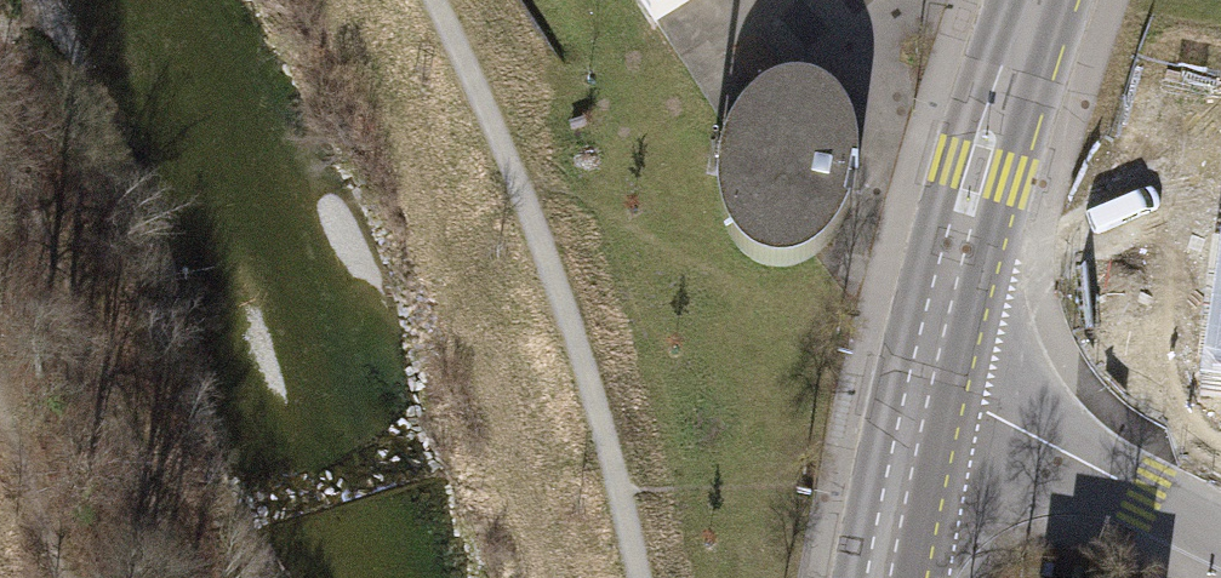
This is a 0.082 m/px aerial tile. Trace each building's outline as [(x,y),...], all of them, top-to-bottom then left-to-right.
[(660,19),(688,0),(647,0),(660,19)] [(758,92),(744,107),(734,125),(726,145),(721,168),(722,190),(726,210),(732,227),(742,243),(755,254),(770,260),(785,262),(799,260),(816,252),(832,239),(844,222),(852,203),(858,183),(861,164),(863,145),(859,124),(849,103),(838,89),(821,79),(806,75),(789,75),(774,81),(758,92)]
